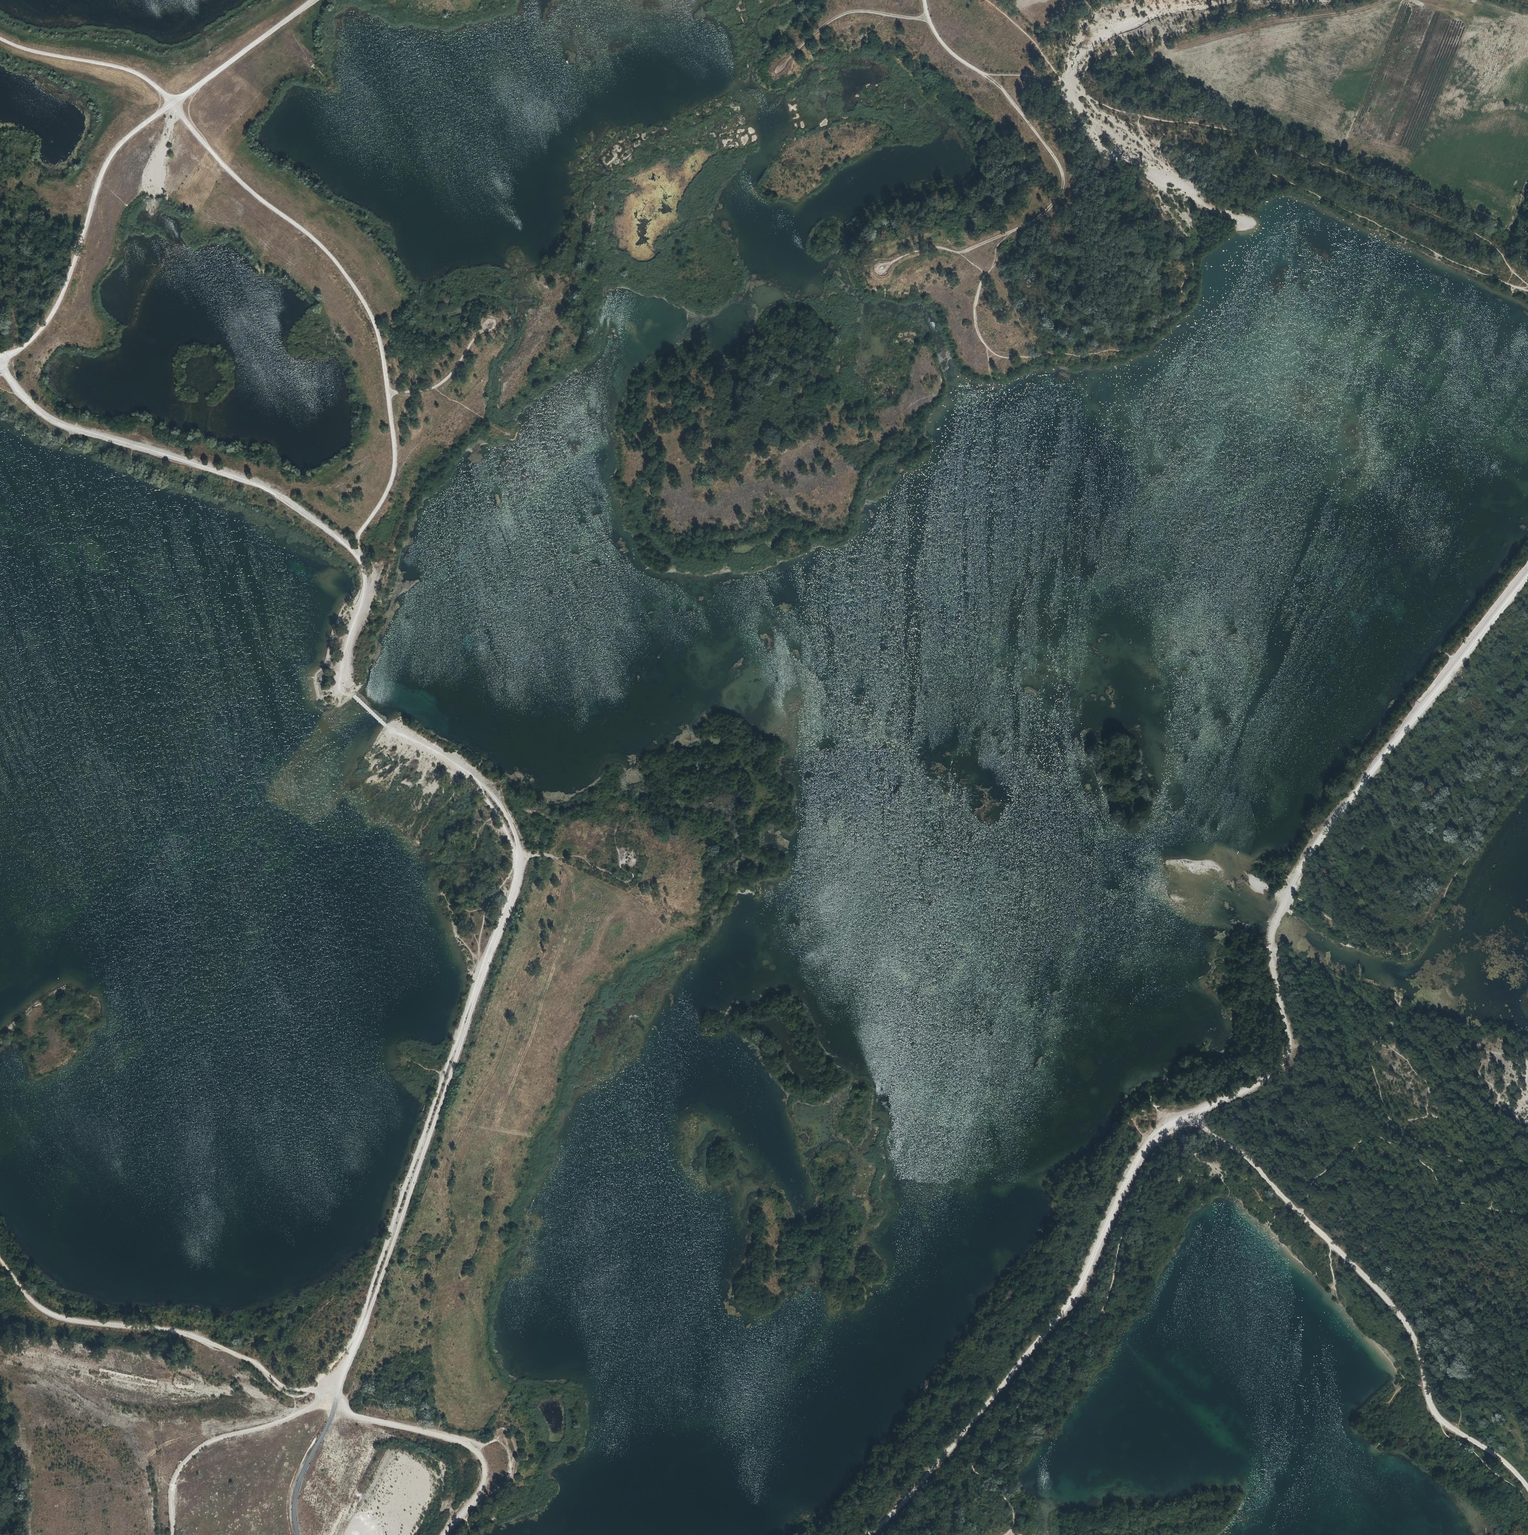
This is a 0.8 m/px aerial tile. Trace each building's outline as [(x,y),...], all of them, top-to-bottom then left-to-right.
[(130,1492),(132,1482),(122,1480),(120,1490),(130,1492)]
